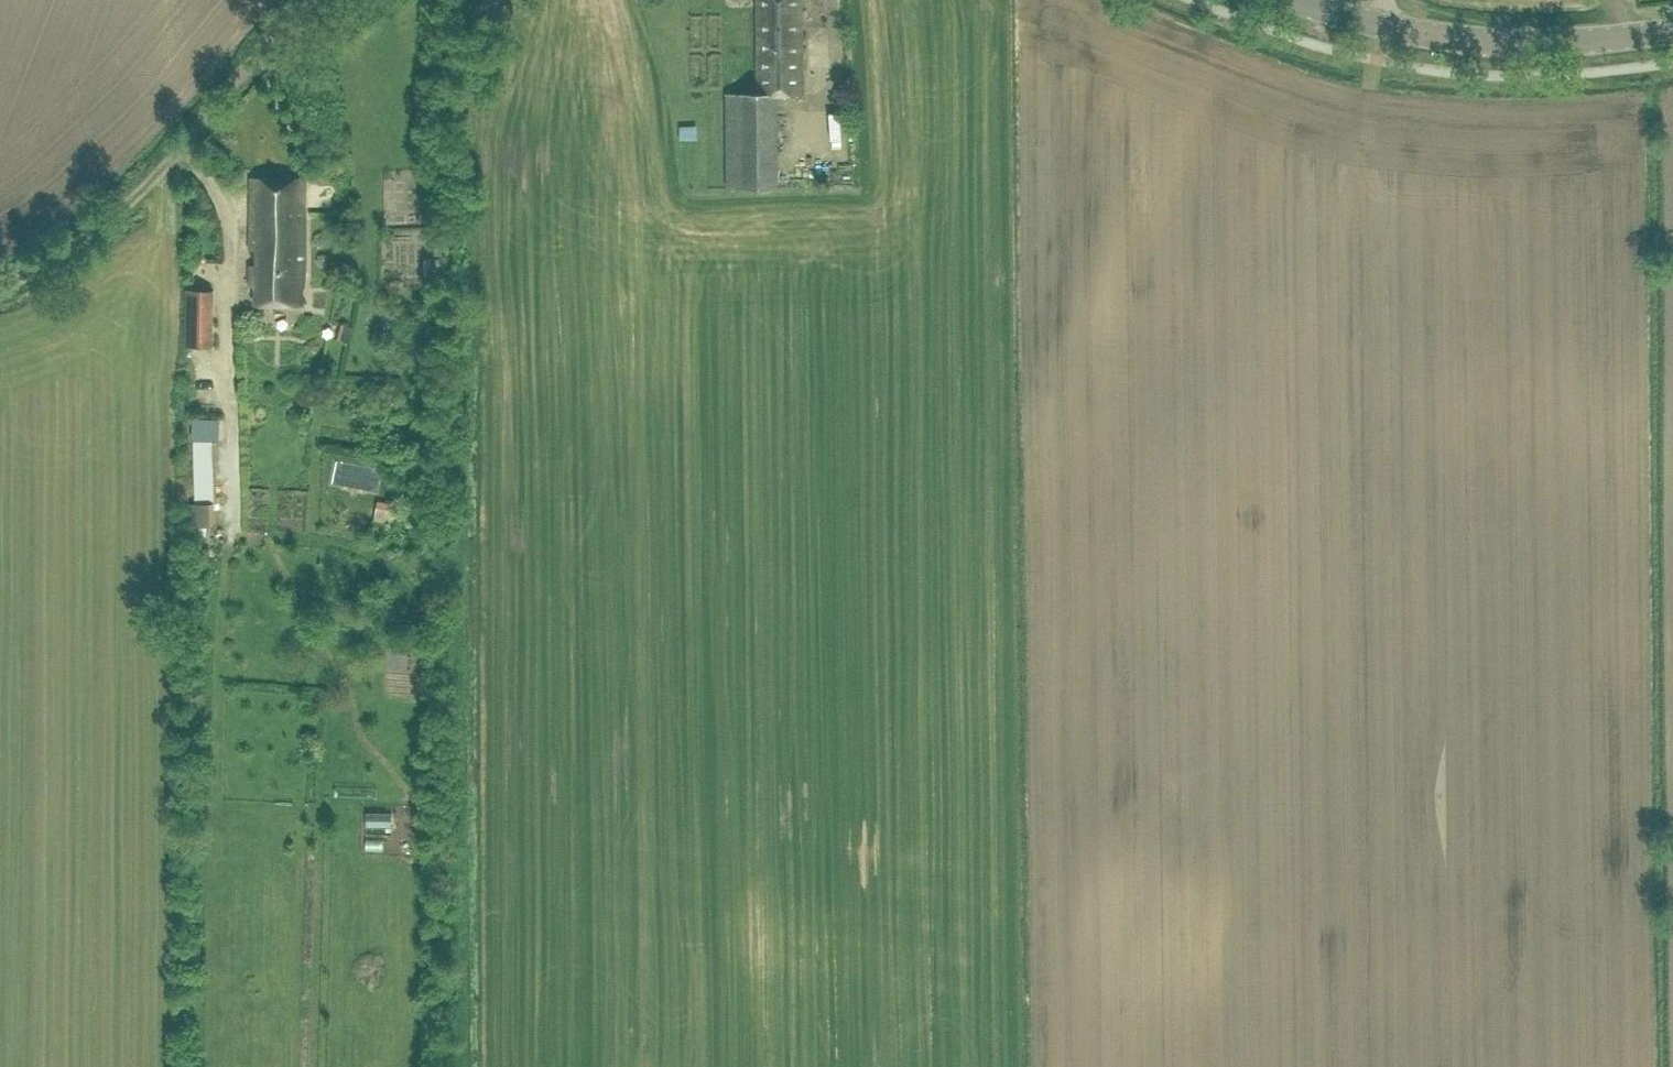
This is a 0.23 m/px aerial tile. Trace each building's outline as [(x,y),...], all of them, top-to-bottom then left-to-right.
[(758,93),(726,93),(727,188),(778,187),(777,94),(802,94),(801,0),(757,0),(758,93)] [(250,179),(249,251),(254,251),(254,266),(247,267),(246,287),(252,287),(252,307),(302,307),(306,180),(250,179)] [(185,290),(184,347),(213,347),(214,290),(185,290)] [(397,504),(377,500),(374,520),(394,523),(397,504)] [(397,824),(397,813),(374,813),(374,824),(397,824)] [(377,855),(393,854),(392,841),(376,842),(377,855)]
